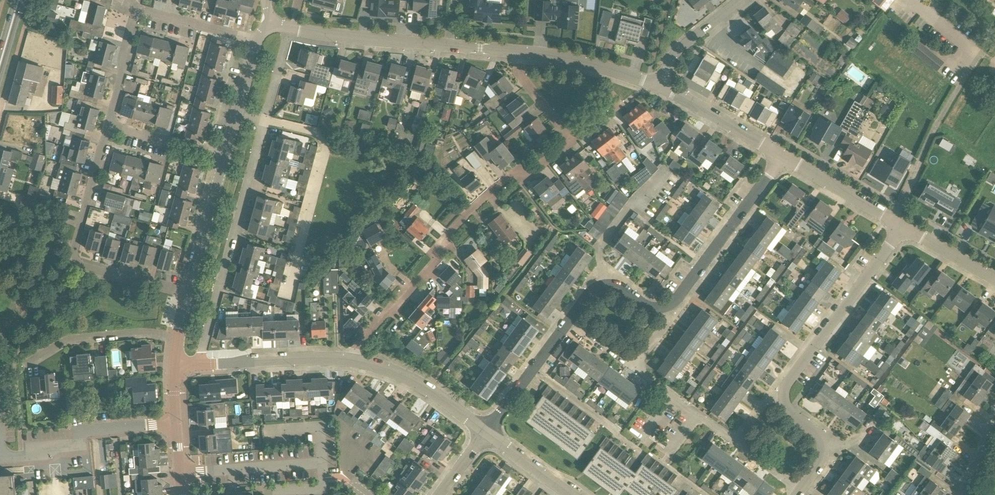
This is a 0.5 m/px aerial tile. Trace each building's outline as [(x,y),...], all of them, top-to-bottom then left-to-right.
[(88,13),(105,17),(108,5),(111,6),(113,0),(83,0),(91,2),(88,13)] [(193,0),(175,0),(180,2),(179,7),(191,10),(193,0)] [(191,10),(202,13),(203,8),(209,9),(212,0),(193,0),(191,10)] [(209,9),(215,11),(214,16),(226,19),(227,15),(226,15),(230,2),(230,0),(212,0),(209,9)] [(230,2),(226,15),(227,15),(238,18),(240,11),(252,14),(256,0),(230,0),(230,2)] [(312,2),(313,2),(312,4),(325,7),(324,9),(333,12),(334,10),(335,10),(337,3),(343,3),(344,0),(313,0),(312,2)] [(361,8),(372,9),(371,15),(386,17),(386,16),(387,0),(363,0),(361,8)] [(386,16),(398,17),(399,12),(406,12),(407,1),(401,0),(387,0),(386,16)] [(414,10),(422,11),(422,15),(427,16),(429,17),(433,18),(434,17),(436,17),(437,4),(439,4),(440,0),(415,0),(414,10)] [(475,20),(483,21),(483,22),(492,22),(501,22),(502,4),(485,3),(486,0),(471,0),(471,6),(476,7),(475,20)] [(690,1),(697,10),(710,0),(691,0),(690,1)] [(782,1),(801,14),(804,9),(800,6),(803,1),(813,8),(816,4),(811,0),(783,0),(782,1)] [(883,10),(885,12),(895,0),(871,0),(883,10)] [(551,5),(551,2),(537,1),(535,20),(550,21),(550,20),(559,20),(558,27),(578,29),(579,7),(560,5),(560,6),(551,5)] [(776,34),(781,30),(765,8),(755,15),(767,32),(772,28),(776,34)] [(845,24),(850,17),(842,10),(837,17),(845,24)] [(54,22),(57,13),(50,11),(47,20),(54,22)] [(70,28),(83,31),(103,37),(105,30),(102,29),(105,17),(88,13),(85,23),(72,19),(70,28)] [(801,22),(813,31),(819,35),(824,28),(818,24),(806,15),(801,22)] [(648,38),(653,20),(646,18),(644,26),(611,17),(608,30),(618,33),(616,41),(626,44),(627,40),(637,42),(637,41),(640,42),(641,36),(648,38)] [(801,30),(791,22),(786,30),(796,37),(801,30)] [(793,62),(776,50),(776,51),(766,38),(762,41),(752,28),(742,35),(745,38),(741,41),(747,49),(751,47),(753,49),(756,53),(754,56),(755,57),(756,56),(767,63),(766,65),(783,77),(793,62)] [(856,33),(859,35),(863,38),(866,33),(860,28),(856,33)] [(800,36),(822,56),(828,49),(806,30),(800,36)] [(99,41),(96,52),(114,57),(117,46),(102,42),(103,37),(83,31),(82,37),(99,41)] [(795,40),(785,32),(778,40),(784,45),(789,48),(794,41),(795,40)] [(144,55),(149,56),(154,38),(142,35),(137,56),(143,58),(144,55)] [(851,37),(846,44),(851,48),(853,50),(859,43),(855,40),(851,37)] [(154,38),(149,56),(148,60),(155,61),(156,58),(161,59),(166,42),(154,38)] [(213,38),(208,55),(226,60),(229,48),(222,46),(223,41),(213,38)] [(919,40),(911,50),(937,71),(945,61),(919,40)] [(166,42),(161,59),(167,61),(166,65),(173,66),(174,63),(178,45),(166,42)] [(178,45),(174,63),(179,64),(178,68),(184,70),(190,48),(178,45)] [(311,76),(331,81),(333,73),(329,72),(330,68),(316,64),(319,54),(302,50),(298,66),(313,70),(311,76)] [(96,52),(94,62),(94,63),(95,63),(111,67),(114,57),(96,52)] [(842,66),(848,57),(843,53),(837,62),(842,66)] [(703,59),(699,66),(713,75),(719,79),(722,74),(715,71),(717,67),(720,61),(707,54),(704,59),(703,59)] [(208,55),(204,71),(214,74),(215,70),(222,72),(226,60),(208,55)] [(333,73),(331,81),(329,88),(342,91),(345,79),(352,81),(357,64),(342,60),(338,75),(333,73)] [(35,94),(38,82),(39,83),(43,68),(20,62),(10,102),(25,106),(29,92),(35,94)] [(369,62),(366,73),(360,71),(354,93),(366,97),(371,81),(377,83),(382,66),(369,62)] [(386,71),(384,79),(381,86),(394,89),(391,101),(402,105),(408,85),(402,83),(406,68),(392,64),(390,72),(386,71)] [(717,83),(719,79),(713,75),(699,66),(694,75),(695,75),(692,80),(704,88),(708,82),(708,83),(710,79),(717,83)] [(82,82),(105,89),(108,78),(92,74),(94,68),(88,67),(86,73),(85,72),(82,82)] [(412,90),(422,93),(420,101),(429,104),(434,83),(429,81),(432,70),(418,67),(412,90)] [(468,95),(477,100),(481,101),(487,88),(480,85),(485,73),(472,67),(461,90),(469,94),(468,95)] [(728,77),(731,71),(726,68),(723,74),(728,77)] [(460,84),(455,82),(457,72),(444,69),(439,87),(446,88),(442,101),(455,104),(460,84)] [(204,71),(199,88),(217,93),(220,81),(213,79),(214,74),(204,71)] [(786,90),(760,72),(755,80),(780,97),(786,90)] [(814,72),(809,80),(816,84),(821,77),(814,72)] [(329,88),(331,81),(311,76),(309,83),(302,81),(300,88),(293,86),(289,101),(303,105),(306,97),(313,99),(317,85),(329,88)] [(504,76),(492,86),(498,94),(484,104),(488,109),(491,113),(492,113),(502,105),(498,101),(514,88),(504,76)] [(752,82),(747,79),(744,84),(749,87),(752,82)] [(70,96),(79,99),(97,104),(99,99),(102,99),(105,89),(82,82),(79,92),(71,90),(70,96)] [(723,101),(731,105),(743,85),(739,82),(735,89),(731,87),(726,84),(718,97),(724,100),(723,101)] [(885,92),(884,84),(876,85),(877,93),(885,92)] [(747,87),(743,85),(731,105),(739,110),(739,109),(744,112),(752,99),(747,96),(743,94),(747,87)] [(52,104),(62,104),(63,86),(53,86),(52,104)] [(199,88),(195,104),(205,107),(206,103),(213,105),(217,93),(199,88)] [(769,97),(772,93),(766,89),(763,94),(769,97)] [(121,115),(132,118),(137,100),(132,99),(133,95),(126,94),(121,115)] [(859,104),(863,106),(868,98),(864,95),(859,104)] [(138,97),(137,100),(132,118),(145,121),(149,104),(144,102),(145,99),(138,97)] [(521,97),(508,107),(512,112),(505,118),(513,129),(514,129),(522,122),(524,120),(520,115),(529,108),(521,97)] [(757,102),(752,99),(744,112),(750,115),(749,116),(757,120),(769,100),(765,97),(761,104),(757,102)] [(868,98),(863,106),(869,109),(874,101),(868,98)] [(79,116),(96,121),(99,110),(96,109),(97,104),(79,99),(78,105),(82,106),(79,116)] [(773,102),(769,100),(757,120),(765,125),(765,124),(771,128),(778,115),(773,112),(773,111),(770,109),(773,102)] [(781,101),(779,105),(787,110),(789,106),(781,101)] [(859,104),(855,101),(848,113),(856,118),(863,106),(859,104)] [(149,104),(145,121),(157,125),(162,107),(162,103),(156,102),(155,105),(149,104)] [(195,104),(190,121),(208,125),(211,113),(204,111),(205,107),(195,104)] [(653,137),(657,146),(669,142),(666,137),(672,132),(663,121),(655,128),(652,124),(651,125),(648,121),(652,117),(642,104),(633,111),(638,117),(644,124),(651,134),(653,137)] [(162,107),(157,125),(169,128),(174,107),(168,105),(167,108),(162,107)] [(791,105),(787,111),(782,121),(787,124),(784,129),(797,137),(810,115),(797,107),(797,108),(791,105)] [(325,118),(333,114),(330,107),(322,112),(325,118)] [(417,116),(423,118),(426,109),(419,107),(417,116)] [(370,121),(372,112),(361,108),(358,117),(370,121)] [(444,110),(442,119),(449,121),(451,112),(444,110)] [(637,136),(638,135),(642,133),(646,138),(651,134),(644,124),(638,117),(633,111),(624,118),(629,123),(628,124),(637,136)] [(64,129),(72,131),(85,135),(87,130),(93,132),(96,121),(79,116),(71,114),(69,123),(66,122),(64,129)] [(317,126),(319,116),(307,114),(305,123),(317,126)] [(833,146),(843,128),(829,120),(828,122),(820,117),(812,130),(814,131),(809,139),(818,144),(822,139),(833,146)] [(395,129),(398,120),(390,118),(387,127),(395,129)] [(538,119),(526,128),(525,129),(534,141),(547,130),(538,119)] [(190,121),(186,137),(196,140),(197,135),(204,137),(208,125),(190,121)] [(354,123),(348,121),(345,130),(352,132),(354,123)] [(32,122),(30,129),(40,131),(42,124),(32,122)] [(514,129),(513,129),(504,137),(508,142),(511,140),(520,133),(525,129),(526,128),(522,122),(514,129)] [(362,123),(360,137),(367,138),(369,124),(362,123)] [(687,160),(699,143),(696,147),(691,143),(699,133),(686,124),(677,136),(683,140),(679,146),(681,147),(679,150),(683,153),(681,156),(687,160)] [(59,140),(63,129),(50,125),(46,136),(59,140)] [(850,128),(847,133),(839,146),(846,150),(842,158),(854,165),(856,163),(863,167),(872,151),(859,143),(863,135),(850,128)] [(610,129),(602,136),(621,161),(626,156),(620,149),(619,150),(616,146),(621,142),(610,129)] [(64,146),(70,148),(88,153),(91,142),(84,140),(85,135),(72,131),(70,136),(67,136),(64,146)] [(630,172),(621,161),(602,136),(593,142),(611,166),(614,163),(616,165),(614,166),(623,177),(630,172)] [(274,140),(272,148),(289,153),(290,147),(294,148),(296,141),(279,137),(277,141),(274,140)] [(420,138),(416,152),(422,153),(426,140),(420,138)] [(503,144),(496,149),(487,138),(475,147),(486,162),(492,157),(501,169),(514,159),(503,144)] [(699,144),(699,143),(687,160),(693,164),(694,162),(700,167),(701,165),(705,160),(711,164),(722,150),(709,141),(702,151),(697,147),(699,144)] [(47,142),(46,155),(59,156),(60,144),(47,142)] [(8,167),(9,164),(10,160),(16,162),(18,158),(22,159),(24,153),(13,150),(12,152),(0,148),(0,165),(8,167)] [(68,164),(78,167),(79,162),(85,164),(88,153),(70,148),(69,155),(62,153),(60,163),(62,163),(68,165),(68,164)] [(287,158),(289,153),(272,148),(270,156),(273,157),(272,161),(289,166),(291,159),(287,158)] [(900,155),(911,162),(914,156),(903,150),(900,155)] [(117,172),(122,174),(127,156),(115,152),(109,174),(116,175),(117,172)] [(32,162),(33,160),(43,163),(46,156),(35,153),(34,157),(28,156),(26,161),(32,162)] [(482,165),(472,153),(466,158),(476,170),(482,165)] [(570,160),(585,179),(593,190),(598,186),(595,181),(590,175),(593,172),(579,154),(570,160)] [(911,162),(900,155),(893,167),(879,159),(870,175),(884,183),(885,181),(896,188),(911,162)] [(127,156),(122,174),(121,177),(128,179),(129,175),(134,177),(139,159),(127,156)] [(659,169),(649,156),(643,161),(653,175),(659,169)] [(298,168),(305,170),(311,171),(315,159),(305,157),(303,163),(301,162),(299,163),(298,168)] [(731,157),(724,166),(719,162),(711,173),(718,178),(724,170),(735,178),(744,166),(731,157)] [(139,159),(134,177),(140,178),(139,182),(146,184),(146,180),(151,162),(139,159)] [(42,171),(44,172),(46,164),(43,163),(33,160),(32,162),(30,168),(42,171)] [(186,160),(181,177),(199,182),(202,170),(195,168),(196,163),(186,160)] [(593,190),(585,179),(570,160),(561,167),(566,173),(561,176),(567,183),(566,184),(575,196),(584,189),(588,194),(593,190)] [(642,160),(628,170),(630,172),(634,178),(648,169),(642,160)] [(682,166),(674,160),(669,166),(677,172),(682,166)] [(282,177),(287,178),(291,166),(289,166),(272,161),(271,166),(267,165),(265,172),(282,177)] [(151,162),(146,180),(152,182),(151,185),(157,187),(163,166),(151,162)] [(57,179),(62,180),(79,185),(82,174),(76,172),(78,167),(68,164),(68,165),(62,163),(57,179)] [(8,167),(0,165),(0,190),(3,191),(7,179),(11,180),(14,169),(8,167)] [(468,175),(463,168),(460,165),(454,170),(472,193),(482,185),(472,172),(468,175)] [(311,171),(305,170),(303,175),(300,175),(298,181),(308,184),(311,171)] [(265,186),(282,190),(283,187),(285,187),(287,178),(282,177),(265,172),(263,180),(267,181),(265,186)] [(994,181),(994,175),(991,173),(986,180),(990,182),(994,181)] [(41,186),(50,188),(52,177),(43,175),(41,186)] [(199,182),(181,177),(177,193),(187,196),(188,192),(195,194),(199,182)] [(535,188),(542,196),(547,202),(555,195),(557,197),(561,194),(564,197),(570,192),(560,181),(555,185),(548,177),(535,188)] [(76,196),(79,185),(62,180),(59,191),(56,190),(54,196),(68,199),(69,194),(76,196)] [(308,184),(298,181),(296,188),(299,189),(298,194),(305,196),(308,184)] [(166,183),(164,189),(170,191),(172,184),(166,183)] [(678,190),(682,193),(687,186),(683,183),(678,190)] [(962,201),(931,184),(927,192),(925,191),(921,199),(952,217),(962,201)] [(33,208),(34,208),(37,197),(40,188),(38,188),(31,185),(27,197),(23,196),(21,204),(27,206),(28,206),(31,207),(31,208),(33,208)] [(784,197),(799,209),(805,214),(809,207),(799,200),(804,193),(793,185),(784,197)] [(608,193),(614,197),(618,192),(612,187),(608,193)] [(676,201),(682,193),(678,190),(672,198),(676,201)] [(125,204),(127,197),(108,192),(105,205),(115,208),(114,213),(123,216),(126,217),(129,205),(125,204)] [(615,198),(625,205),(629,199),(620,192),(615,198)] [(187,196),(177,193),(172,210),(190,214),(193,202),(186,200),(187,196)] [(698,205),(712,215),(720,205),(705,194),(698,205)] [(255,208),(277,214),(281,215),(284,203),(276,201),(259,196),(255,208)] [(165,207),(167,199),(160,197),(158,206),(165,207)] [(620,211),(625,205),(615,198),(610,204),(620,211)] [(829,225),(824,221),(832,210),(820,201),(810,215),(818,220),(812,229),(821,235),(829,225)] [(600,203),(597,207),(600,209),(604,212),(606,210),(607,208),(603,205),(600,203)] [(607,208),(606,210),(615,218),(620,211),(610,204),(607,208)] [(662,211),(666,214),(672,207),(668,204),(662,211)] [(418,218),(414,215),(420,209),(415,205),(405,216),(414,223),(408,229),(408,230),(404,235),(412,242),(417,237),(421,240),(422,239),(423,240),(427,236),(425,235),(429,230),(423,224),(424,223),(418,218)] [(712,215),(698,205),(690,215),(704,226),(712,215)] [(290,211),(288,217),(299,220),(300,214),(302,208),(295,206),(294,212),(290,211)] [(994,206),(988,218),(990,219),(988,222),(986,221),(979,233),(988,237),(990,235),(992,236),(992,235),(994,236),(994,207),(994,206)] [(277,214),(255,208),(252,220),(274,226),(277,214)] [(190,214),(172,210),(168,226),(178,229),(179,224),(186,226),(190,214)] [(604,212),(601,217),(610,224),(615,218),(606,210),(604,212)] [(661,221),(666,214),(662,211),(657,218),(661,221)] [(153,214),(146,212),(144,221),(150,223),(153,215),(153,214)] [(501,248),(506,244),(517,235),(501,215),(490,224),(503,241),(499,244),(501,248)] [(704,226),(690,215),(682,226),(697,236),(704,226)] [(132,219),(126,217),(123,216),(121,223),(130,226),(132,219)] [(299,220),(288,217),(287,223),(290,224),(289,230),(295,232),(299,220)] [(395,222),(389,217),(386,220),(392,226),(395,222)] [(601,217),(600,218),(597,222),(607,229),(610,224),(601,217)] [(644,222),(637,217),(634,221),(641,226),(644,222)] [(768,217),(760,227),(774,238),(782,228),(768,217)] [(274,226),(252,220),(249,232),(266,236),(268,230),(273,231),(274,226)] [(792,230),(796,225),(791,220),(787,226),(792,230)] [(585,226),(591,230),(593,227),(595,225),(589,221),(585,226)] [(593,227),(603,234),(607,229),(597,222),(595,225),(593,227)] [(835,250),(834,249),(838,242),(845,247),(855,233),(841,223),(831,237),(827,243),(819,238),(813,246),(830,258),(835,250)] [(363,232),(371,246),(385,238),(377,224),(363,232)] [(107,243),(109,238),(111,228),(100,225),(98,232),(92,230),(87,248),(99,252),(102,241),(107,243)] [(689,247),(697,236),(682,226),(674,236),(689,247)] [(591,230),(589,232),(599,240),(603,234),(593,227),(591,230)] [(655,236),(658,232),(650,227),(647,231),(655,236)] [(767,248),(774,238),(760,227),(752,237),(767,248)] [(295,232),(289,230),(287,235),(284,234),(282,241),(292,243),(295,232)] [(665,238),(658,232),(655,236),(662,242),(665,238)] [(614,247),(625,255),(635,240),(625,233),(614,247)] [(551,242),(555,245),(560,237),(556,234),(551,242)] [(109,238),(107,243),(104,256),(116,260),(119,249),(124,250),(126,242),(128,238),(117,235),(115,239),(109,238)] [(759,258),(767,248),(752,237),(745,247),(759,258)] [(126,242),(124,250),(121,261),(134,264),(137,254),(142,255),(145,244),(145,243),(134,240),(133,244),(126,242)] [(635,240),(625,255),(635,263),(646,248),(635,240)] [(145,244),(142,255),(140,263),(152,266),(155,256),(161,257),(164,245),(153,242),(152,246),(145,244)] [(550,252),(555,245),(551,242),(546,249),(550,252)] [(678,248),(671,242),(668,246),(675,252),(678,248)] [(242,255),(259,260),(261,254),(264,255),(266,249),(250,244),(248,249),(244,248),(242,255)] [(792,251),(796,254),(801,247),(797,244),(792,251)] [(164,245),(161,257),(158,268),(170,271),(173,261),(179,262),(182,250),(164,245)] [(571,257),(585,267),(593,257),(579,246),(571,257)] [(752,268),(759,258),(745,247),(737,257),(752,268)] [(525,248),(515,260),(522,266),(532,254),(525,248)] [(646,248),(635,263),(645,270),(656,256),(646,248)] [(803,248),(798,256),(802,259),(807,251),(803,248)] [(789,249),(783,256),(786,258),(792,251),(789,249)] [(487,288),(487,274),(480,266),(486,261),(478,251),(466,260),(475,270),(480,277),(480,288),(487,288)] [(790,261),(796,254),(792,251),(786,258),(790,261)] [(264,261),(259,260),(242,255),(240,263),(244,264),(243,269),(259,273),(261,267),(262,267),(264,261)] [(536,262),(540,265),(545,258),(541,255),(536,262)] [(396,279),(383,267),(377,256),(368,261),(377,275),(374,278),(387,289),(396,279)] [(656,256),(645,270),(656,278),(659,274),(666,279),(673,269),(656,256)] [(802,259),(798,256),(793,263),(797,266),(802,259)] [(276,265),(285,267),(287,262),(287,260),(281,258),(278,257),(276,265)] [(585,267),(571,257),(563,267),(578,278),(585,267)] [(744,278),(752,268),(737,257),(730,268),(744,278)] [(798,265),(804,270),(809,264),(803,259),(798,265)] [(894,285),(903,292),(908,286),(907,286),(913,279),(918,283),(930,268),(918,259),(910,269),(907,267),(894,285)] [(820,271),(834,282),(842,272),(827,261),(820,271)] [(534,272),(540,265),(536,262),(530,269),(534,272)] [(777,271),(781,274),(786,267),(782,264),(777,271)] [(462,293),(461,293),(464,290),(456,283),(462,277),(451,266),(441,276),(452,286),(450,289),(458,296),(456,298),(437,297),(437,308),(450,308),(450,307),(462,308),(462,293)] [(578,278),(563,267),(555,277),(570,288),(578,278)] [(737,289),(744,278),(730,268),(722,278),(737,289)] [(258,280),(259,273),(243,269),(241,273),(238,272),(236,280),(252,284),(254,279),(258,280)] [(788,269),(783,276),(787,279),(792,272),(788,269)] [(324,283),(325,294),(339,293),(338,270),(335,270),(335,275),(331,275),(324,283)] [(775,281),(781,274),(777,271),(771,278),(775,281)] [(834,282),(820,271),(812,281),(827,292),(834,282)] [(954,282),(942,273),(937,279),(932,276),(921,291),(931,299),(937,290),(944,295),(954,282)] [(520,282),(524,285),(530,278),(526,275),(520,282)] [(349,284),(353,280),(348,276),(344,280),(349,284)] [(787,279),(783,276),(778,283),(782,286),(787,279)] [(570,288),(555,277),(548,287),(562,298),(570,288)] [(741,292),(737,289),(722,278),(715,288),(729,299),(733,302),(741,292)] [(251,290),(252,284),(236,280),(234,288),(237,289),(236,293),(253,298),(255,291),(251,290)] [(356,297),(367,307),(374,299),(353,281),(348,286),(358,294),(356,297)] [(827,292),(812,281),(805,292),(819,302),(827,292)] [(519,293),(524,285),(520,282),(515,290),(519,293)] [(766,294),(771,287),(767,284),(762,291),(766,294)] [(467,297),(475,297),(475,286),(467,286),(467,297)] [(562,298),(548,287),(540,298),(554,308),(562,298)] [(357,311),(352,317),(357,322),(363,315),(363,316),(367,311),(370,313),(371,311),(367,307),(356,297),(345,288),(343,294),(345,296),(343,298),(357,311)] [(733,302),(729,299),(715,288),(707,298),(712,302),(709,306),(723,316),(733,302)] [(964,311),(974,297),(962,288),(957,295),(952,292),(943,304),(951,310),(955,304),(964,311)] [(773,289),(768,296),(772,299),(777,292),(773,289)] [(760,302),(766,294),(762,291),(756,299),(760,302)] [(876,301),(891,312),(895,316),(903,305),(898,302),(884,291),(876,301)] [(819,302),(805,292),(797,302),(811,313),(819,302)] [(430,294),(419,307),(430,317),(435,311),(433,309),(435,306),(436,302),(434,301),(436,299),(430,294)] [(772,299),(768,296),(763,303),(767,306),(772,299)] [(509,308),(513,303),(506,298),(502,303),(509,308)] [(547,319),(554,308),(540,298),(532,308),(547,319)] [(883,322),(891,312),(876,301),(868,312),(883,322)] [(811,313),(797,302),(789,312),(804,323),(811,313)] [(318,303),(311,303),(313,338),(327,337),(326,321),(319,322),(318,303)] [(495,310),(498,314),(503,308),(499,304),(495,310)] [(747,312),(751,315),(756,307),(752,304),(747,312)] [(992,319),(991,319),(994,314),(994,312),(983,304),(978,311),(973,307),(962,323),(972,330),(979,322),(985,327),(990,321),(991,321),(992,319)] [(432,318),(430,317),(419,307),(410,318),(423,329),(414,340),(413,340),(407,347),(419,356),(424,349),(421,346),(427,338),(429,343),(436,341),(428,323),(432,318)] [(494,320),(498,314),(495,310),(490,317),(494,320)] [(703,311),(695,321),(710,331),(717,321),(703,311)] [(745,322),(751,315),(747,312),(741,319),(745,322)] [(796,333),(804,323),(789,312),(782,322),(796,333)] [(875,333),(883,322),(868,312),(861,322),(875,333)] [(513,324),(517,327),(533,339),(539,330),(524,318),(523,319),(519,316),(513,324)] [(753,316),(748,323),(752,326),(757,319),(753,316)] [(906,324),(911,328),(916,321),(917,320),(916,320),(911,316),(906,323),(906,324)] [(239,318),(240,336),(252,335),(251,317),(239,318)] [(252,335),(263,335),(264,335),(263,322),(264,322),(264,317),(251,317),(252,335)] [(228,336),(240,336),(239,318),(227,318),(227,323),(222,323),(217,340),(228,340),(228,336)] [(766,325),(758,319),(753,326),(761,332),(766,325)] [(300,320),(287,321),(288,339),(300,339),(300,320)] [(935,325),(929,320),(924,327),(930,332),(935,325)] [(264,335),(263,335),(263,340),(276,340),(275,321),(264,322),(263,322),(264,335)] [(275,321),(276,340),(288,339),(287,321),(275,321)] [(481,327),(485,330),(490,324),(486,321),(481,327)] [(702,341),(710,331),(695,321),(688,331),(702,341)] [(911,328),(915,331),(918,333),(924,326),(920,324),(916,321),(911,328)] [(354,330),(347,322),(344,326),(344,336),(349,336),(354,330)] [(879,336),(875,333),(861,322),(853,333),(868,343),(871,346),(879,336)] [(987,333),(994,339),(994,322),(987,333)] [(480,336),(485,330),(481,327),(476,333),(480,336)] [(533,339),(517,327),(511,336),(526,347),(533,339)] [(915,331),(911,328),(906,335),(910,338),(915,331)] [(743,329),(738,336),(742,339),(747,332),(743,329)] [(764,339),(778,350),(786,340),(771,329),(764,339)] [(695,351),(702,341),(688,331),(680,341),(695,351)] [(730,341),(736,334),(735,334),(732,331),(726,338),(730,341)] [(871,346),(868,343),(853,333),(846,343),(860,354),(864,356),(871,346)] [(925,339),(918,334),(913,341),(920,346),(925,339)] [(526,347),(511,336),(504,345),(520,356),(526,347)] [(742,339),(738,336),(732,343),(736,346),(742,339)] [(482,346),(476,341),(472,338),(467,344),(471,347),(477,352),(482,346)] [(778,350),(764,339),(756,350),(771,360),(778,350)] [(969,355),(979,342),(975,339),(970,345),(968,343),(963,350),(969,355)] [(687,362),(695,351),(680,341),(673,351),(687,362)] [(902,341),(896,348),(900,351),(906,344),(902,341)] [(520,356),(504,345),(500,342),(494,351),(498,354),(513,365),(520,356)] [(860,354),(846,343),(838,353),(852,364),(860,354)] [(466,353),(471,347),(467,344),(463,350),(466,353)] [(569,359),(579,366),(590,352),(579,344),(574,352),(568,347),(566,349),(559,359),(558,360),(565,365),(569,359)] [(136,349),(132,349),(133,359),(138,359),(139,372),(158,370),(156,356),(153,357),(152,345),(142,346),(142,348),(139,349),(138,348),(136,348),(136,349)] [(553,355),(559,359),(566,349),(561,345),(553,355)] [(716,352),(720,355),(726,348),(722,345),(716,352)] [(771,360),(756,350),(752,347),(745,357),(763,371),(771,360)] [(900,351),(896,348),(891,356),(895,358),(900,351)] [(728,349),(723,356),(727,359),(732,352),(728,349)] [(680,372),(687,362),(673,351),(665,361),(680,372)] [(590,352),(579,366),(589,374),(600,360),(590,352)] [(715,363),(720,355),(716,352),(711,360),(715,363)] [(100,376),(109,375),(108,371),(107,356),(96,357),(96,359),(91,359),(91,354),(77,355),(77,357),(71,357),(71,367),(73,366),(74,375),(85,374),(86,380),(100,378),(100,376)] [(447,354),(440,363),(444,367),(451,358),(447,354)] [(513,365),(498,354),(491,362),(507,374),(513,365)] [(454,361),(458,364),(463,358),(459,355),(454,361)] [(727,359),(723,356),(718,364),(722,366),(727,359)] [(763,371),(745,357),(737,367),(738,367),(755,381),(763,371)] [(600,360),(589,374),(599,382),(610,367),(600,360)] [(453,370),(458,364),(454,361),(449,367),(453,370)] [(680,372),(665,361),(658,371),(672,382),(680,372)] [(507,374),(491,362),(485,371),(500,383),(507,374)] [(886,362),(881,369),(885,372),(890,365),(886,362)] [(847,369),(840,363),(837,367),(844,373),(847,369)] [(965,379),(972,384),(985,394),(993,384),(983,376),(986,372),(976,364),(965,379)] [(702,372),(706,375),(711,368),(707,365),(702,372)] [(880,369),(875,365),(871,371),(876,375),(880,369)] [(610,367),(599,382),(610,389),(610,388),(620,375),(610,367)] [(755,381),(738,367),(730,377),(734,380),(748,391),(755,381)] [(713,369),(708,376),(712,379),(717,372),(713,369)] [(885,372),(881,369),(876,376),(880,379),(885,372)] [(117,370),(108,371),(109,375),(109,380),(118,379),(117,370)] [(500,383),(485,371),(478,380),(494,391),(500,383)] [(700,382),(706,375),(702,372),(696,379),(700,382)] [(51,393),(59,392),(58,381),(56,381),(56,380),(56,373),(46,374),(47,377),(41,377),(41,376),(32,377),(33,393),(37,393),(37,400),(51,399),(51,393)] [(850,377),(858,383),(861,379),(853,373),(850,377)] [(566,377),(564,380),(557,375),(554,379),(564,386),(569,379),(566,377)] [(620,375),(610,388),(610,389),(620,397),(630,382),(620,375)] [(712,379),(708,376),(703,384),(707,387),(712,379)] [(748,391),(734,380),(730,377),(729,376),(721,387),(726,390),(740,401),(748,391)] [(128,394),(135,394),(135,402),(157,400),(155,385),(147,385),(147,377),(127,378),(128,394)] [(320,379),(321,396),(327,396),(327,399),(334,399),(333,382),(328,382),(328,378),(320,379)] [(312,383),(308,383),(309,400),(315,400),(315,396),(321,396),(320,379),(312,379),(312,383)] [(861,379),(858,383),(865,388),(868,384),(861,379)] [(237,393),(236,380),(217,381),(217,384),(201,386),(202,401),(221,399),(221,391),(227,391),(227,394),(237,393)] [(287,384),(283,384),(283,401),(283,402),(290,401),(290,397),(296,397),(295,380),(287,380),(287,384)] [(303,380),(295,380),(296,397),(301,397),(302,401),(309,400),(308,383),(303,383),(303,380)] [(487,400),(494,391),(478,380),(472,388),(487,400)] [(573,380),(570,385),(577,390),(581,385),(573,380)] [(345,397),(355,404),(366,390),(356,382),(345,397)] [(577,390),(570,385),(567,382),(564,386),(574,394),(577,390)] [(641,390),(630,382),(620,397),(630,404),(641,390)] [(825,405),(836,391),(825,383),(814,398),(825,405)] [(270,388),(271,406),(277,405),(277,402),(283,401),(283,384),(274,384),(274,388),(270,388)] [(957,390),(953,395),(964,402),(967,398),(977,405),(985,394),(972,384),(964,395),(957,390)] [(271,421),(271,414),(271,406),(270,388),(265,389),(265,385),(255,385),(257,410),(264,409),(264,414),(265,414),(265,421),(271,421)] [(686,392),(690,395),(696,388),(692,385),(686,392)] [(535,407),(526,418),(528,419),(536,425),(552,402),(551,401),(546,398),(552,388),(549,386),(542,395),(543,396),(535,407)] [(941,408),(953,393),(948,388),(935,403),(941,408)] [(366,390),(355,404),(365,412),(368,408),(368,407),(376,397),(375,397),(366,390)] [(577,390),(574,394),(582,399),(585,395),(577,390)] [(702,393),(698,390),(693,397),(697,400),(702,393)] [(740,401),(726,390),(719,400),(733,411),(740,401)] [(836,391),(825,405),(835,413),(846,399),(836,391)] [(558,392),(551,401),(552,402),(536,425),(544,431),(561,409),(559,408),(554,404),(561,395),(558,392)] [(884,396),(878,392),(875,396),(869,404),(875,408),(884,396)] [(376,397),(368,407),(368,408),(377,414),(380,411),(388,400),(378,393),(375,397),(376,397)] [(942,410),(949,415),(963,425),(970,415),(960,407),(964,402),(953,395),(953,394),(942,410)] [(544,431),(545,432),(553,438),(570,415),(568,414),(563,410),(570,401),(566,398),(559,408),(561,409),(544,431)] [(890,402),(884,398),(881,403),(887,406),(890,402)] [(846,399),(835,413),(846,421),(856,406),(846,399)] [(388,400),(380,411),(377,414),(387,422),(390,418),(398,407),(388,400)] [(587,404),(595,409),(598,405),(590,400),(587,404)] [(725,421),(733,411),(719,400),(711,410),(725,421)] [(211,404),(212,410),(198,411),(200,425),(216,423),(215,418),(227,417),(225,403),(211,404)] [(398,407),(390,418),(400,425),(411,410),(401,403),(398,407)] [(575,405),(568,414),(570,415),(553,438),(554,438),(562,444),(578,421),(577,420),(572,417),(578,407),(575,405)] [(598,405),(595,409),(602,414),(605,410),(598,405)] [(867,414),(856,406),(846,421),(856,429),(867,414)] [(420,418),(411,410),(400,425),(410,432),(413,428),(420,418)] [(339,417),(343,420),(347,415),(343,411),(339,417)] [(584,411),(577,420),(578,421),(562,444),(563,445),(570,450),(587,428),(586,427),(580,423),(587,414),(584,411)] [(878,421),(882,416),(876,412),(872,416),(878,421)] [(244,416),(245,425),(253,425),(252,415),(244,416)] [(347,415),(343,420),(353,427),(359,419),(354,416),(352,418),(347,415)] [(618,420),(611,415),(608,419),(615,424),(618,420)] [(934,420),(931,425),(941,433),(945,428),(955,436),(963,425),(949,415),(941,426),(934,420)] [(413,428),(418,432),(426,422),(420,418),(413,428)] [(586,427),(587,428),(570,450),(571,451),(579,457),(580,457),(597,434),(596,434),(589,429),(596,420),(592,418),(586,427)] [(359,419),(353,427),(362,435),(367,429),(362,425),(364,423),(359,419)] [(941,433),(931,425),(927,430),(934,435),(926,446),(933,451),(945,460),(948,457),(952,459),(957,452),(952,449),(956,443),(941,433)] [(218,428),(218,434),(200,436),(202,451),(218,449),(217,441),(232,439),(231,427),(218,428)] [(367,429),(362,435),(372,442),(378,434),(373,430),(371,433),(367,429)] [(437,439),(433,444),(447,454),(452,447),(449,445),(452,441),(438,431),(434,437),(437,439)] [(897,435),(893,440),(884,433),(877,443),(891,454),(899,444),(907,450),(917,458),(921,453),(920,452),(897,435)] [(378,434),(372,442),(382,449),(386,443),(381,440),(383,437),(378,434)] [(609,454),(608,453),(603,449),(610,440),(607,437),(600,447),(601,447),(584,470),(585,470),(593,476),(609,454)] [(252,447),(261,447),(260,438),(252,439),(252,447)] [(401,443),(411,451),(415,446),(405,438),(401,443)] [(388,441),(386,443),(382,449),(387,453),(385,455),(387,456),(390,458),(394,453),(389,449),(393,445),(388,441)] [(153,455),(160,454),(160,449),(155,449),(155,443),(139,444),(140,456),(153,455)] [(411,451),(401,443),(397,448),(408,456),(411,451)] [(713,465),(724,451),(714,444),(713,443),(703,458),(713,465)] [(891,454),(877,443),(869,453),(884,464),(891,454)] [(442,460),(447,454),(433,444),(430,448),(427,446),(422,452),(436,462),(439,458),(442,460)] [(608,453),(609,454),(593,476),(594,477),(602,483),(618,460),(617,459),(612,456),(619,446),(615,444),(608,453)] [(932,474),(936,469),(941,473),(947,466),(943,463),(945,460),(933,451),(926,446),(925,445),(920,452),(921,453),(917,458),(915,461),(922,466),(932,474)] [(627,466),(626,466),(621,462),(627,453),(624,450),(617,459),(618,460),(602,483),(610,489),(627,466)] [(724,451),(713,465),(723,473),(734,459),(724,451)] [(636,473),(626,486),(627,487),(635,493),(651,471),(649,469),(644,465),(651,456),(647,453),(644,457),(640,463),(642,464),(636,473)] [(153,455),(140,456),(134,456),(135,468),(138,468),(138,474),(150,473),(150,467),(157,467),(156,460),(161,460),(160,454),(153,455)] [(379,466),(387,472),(391,466),(394,468),(397,464),(390,458),(387,456),(379,466)] [(848,465),(864,477),(869,481),(877,471),(857,456),(856,458),(855,457),(848,465)] [(627,466),(610,489),(611,489),(618,494),(621,494),(625,489),(627,487),(626,486),(636,473),(629,468),(636,459),(633,457),(626,466),(627,466)] [(734,459),(723,473),(721,476),(727,480),(726,482),(730,485),(733,481),(744,466),(734,459)] [(656,460),(649,469),(651,471),(635,493),(638,494),(646,494),(660,477),(657,475),(652,472),(659,462),(656,460)] [(404,469),(411,474),(424,484),(429,478),(426,475),(429,472),(415,461),(411,466),(408,464),(404,469)] [(509,473),(513,468),(506,463),(502,469),(509,473)] [(488,475),(502,486),(509,476),(495,465),(488,475)] [(857,487),(864,477),(848,465),(842,474),(843,475),(842,476),(857,487)] [(657,475),(660,477),(646,494),(660,494),(669,483),(666,482),(661,478),(668,469),(664,466),(657,475)] [(730,485),(729,486),(739,494),(743,489),(754,474),(744,466),(733,481),(730,485)] [(928,479),(932,474),(922,466),(918,471),(928,479)] [(892,469),(889,474),(899,482),(903,477),(892,469)] [(375,472),(371,476),(377,480),(380,476),(375,472)] [(669,483),(660,494),(674,494),(677,490),(670,484),(677,475),(673,472),(666,482),(669,483)] [(150,473),(138,474),(139,480),(136,480),(137,492),(143,492),(156,491),(163,490),(163,485),(158,485),(158,479),(151,479),(150,473)] [(15,474),(0,475),(0,494),(16,494),(15,474)] [(424,484),(411,474),(407,478),(404,476),(400,481),(414,492),(417,488),(420,490),(424,484)] [(688,478),(695,483),(698,479),(691,474),(688,478)] [(743,489),(752,494),(754,494),(764,481),(754,474),(743,489)] [(896,486),(899,482),(889,474),(885,479),(896,486)] [(103,488),(110,487),(108,475),(101,475),(103,488)] [(494,494),(495,494),(502,486),(488,475),(480,485),(494,494)] [(94,476),(74,478),(75,490),(95,488),(94,476)] [(857,487),(842,476),(841,477),(840,477),(834,485),(847,494),(866,494),(857,487)] [(923,490),(929,494),(945,494),(947,492),(931,480),(923,490)] [(400,481),(396,487),(395,485),(388,494),(389,494),(412,494),(414,492),(400,481)] [(764,481),(754,494),(770,494),(775,489),(774,488),(774,489),(764,481)] [(708,493),(711,489),(704,484),(701,488),(708,493)] [(473,494),(494,494),(480,485),(473,494)] [(834,485),(827,494),(828,494),(847,494),(834,485)] [(528,490),(524,486),(517,494),(524,494),(528,490)] [(923,490),(918,486),(911,494),(929,494),(923,490)]
